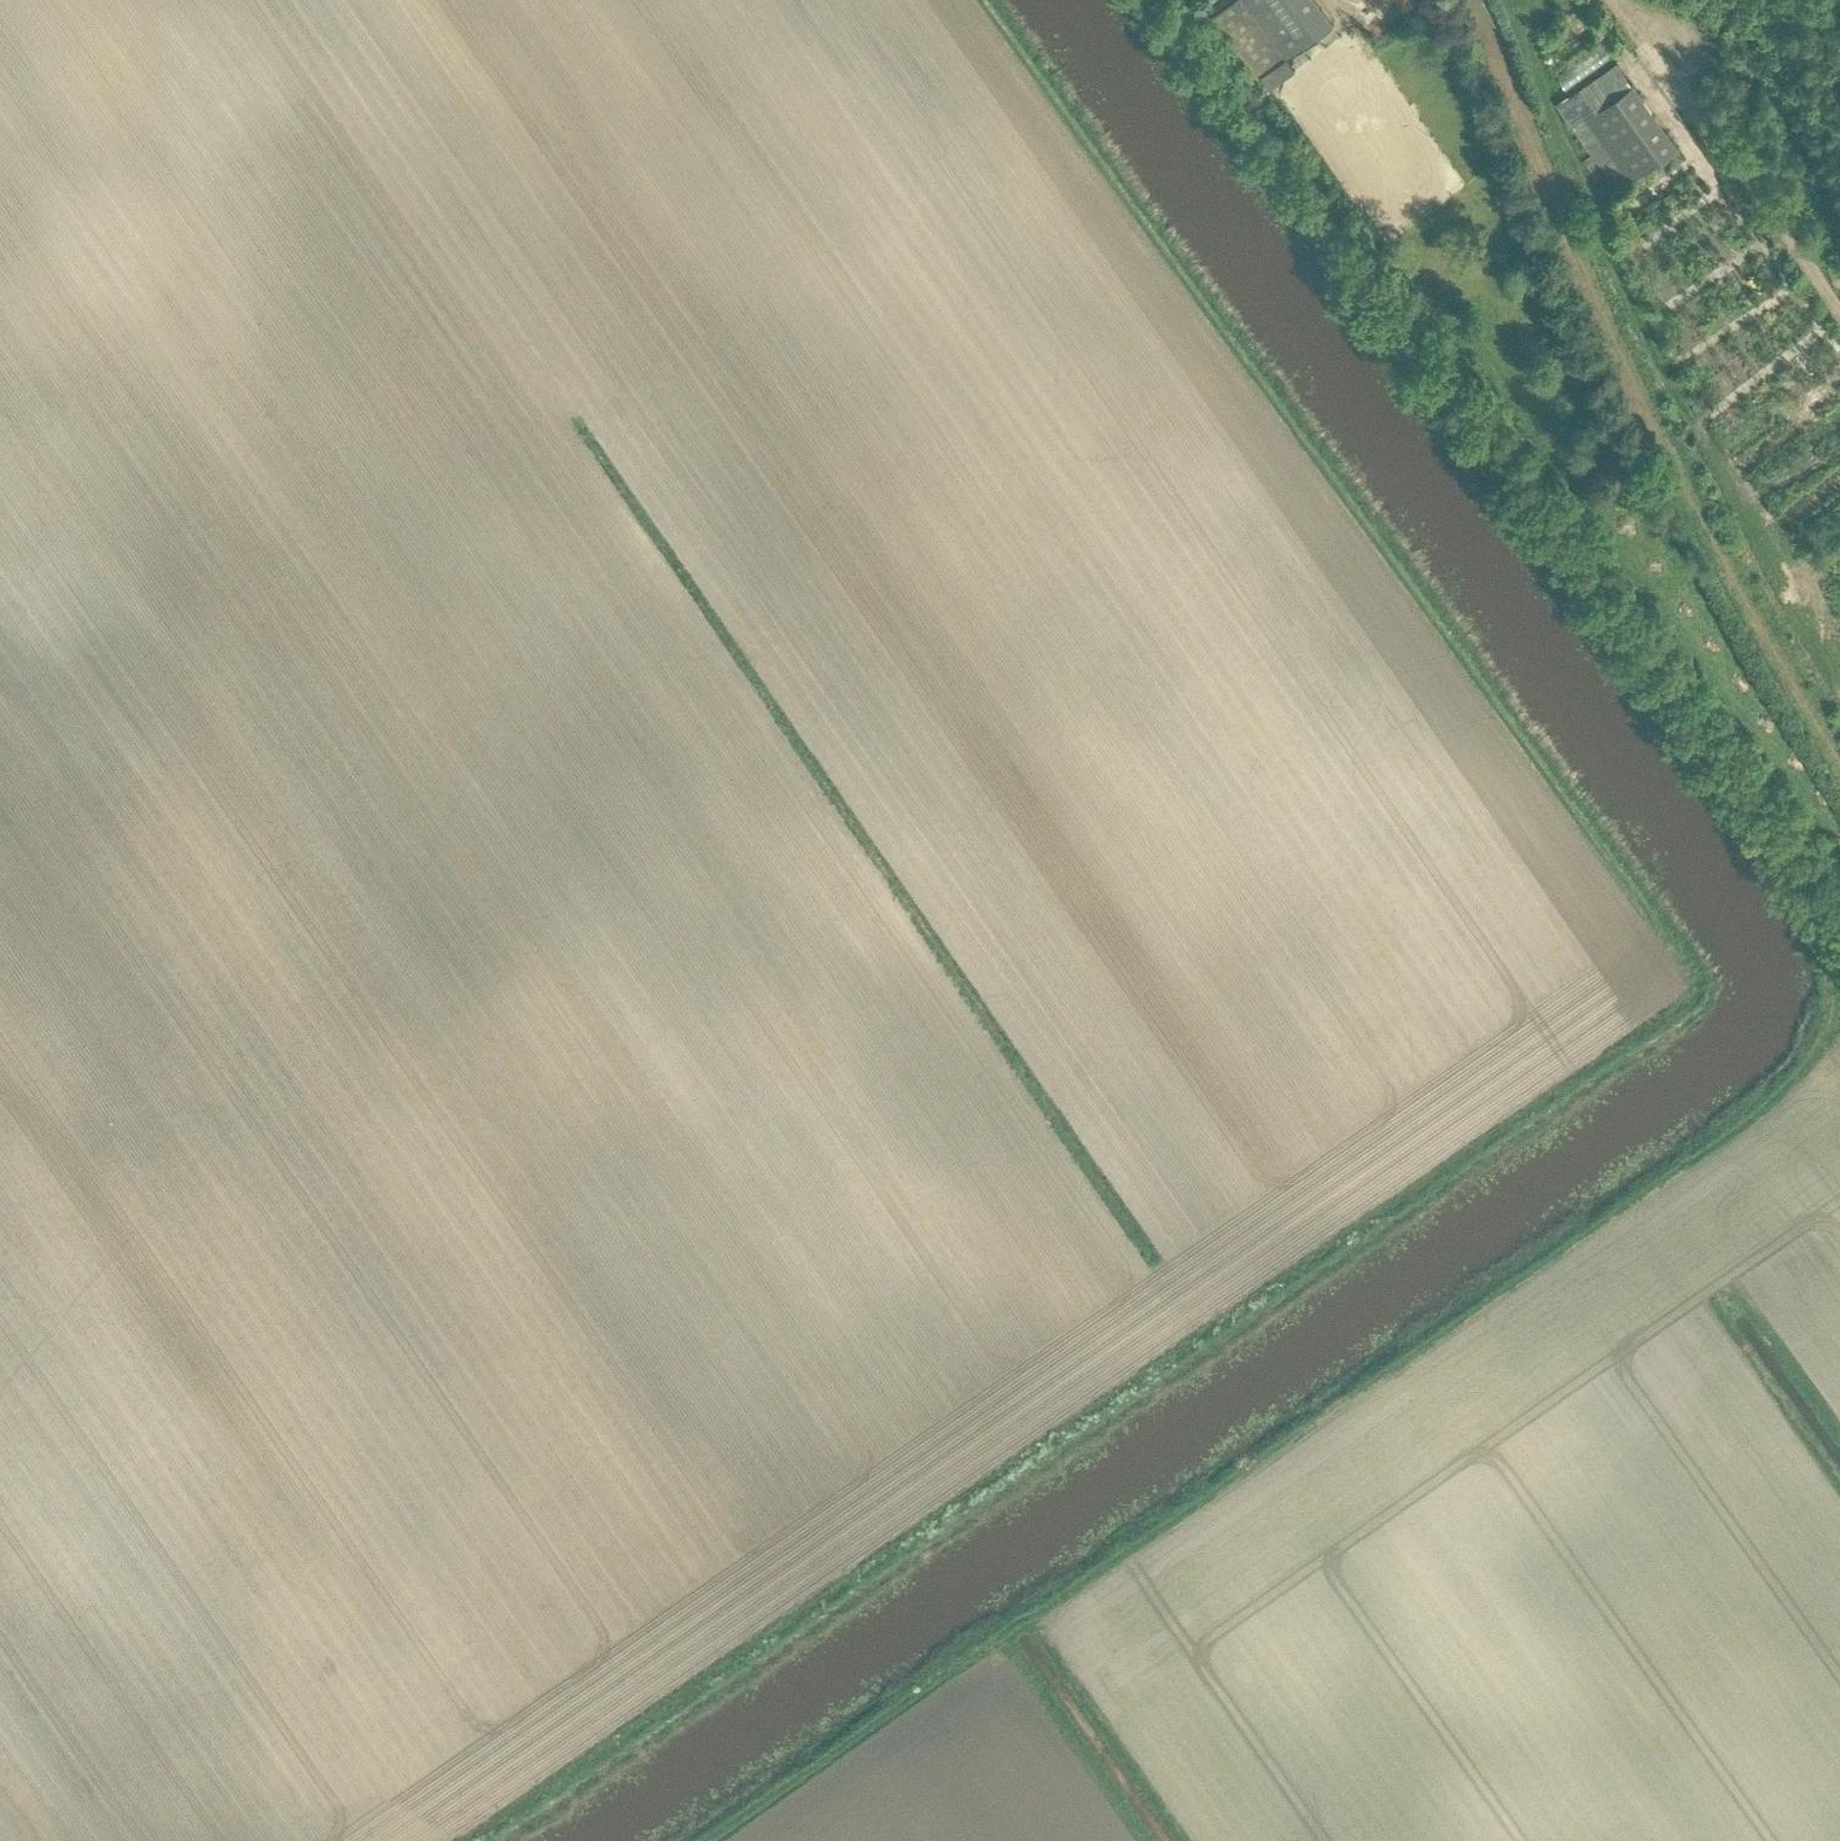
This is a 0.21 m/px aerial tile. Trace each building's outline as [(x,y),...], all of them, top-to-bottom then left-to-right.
[(1276,57),(1245,19),(1251,14),(1239,0),(1228,0),(1209,15),(1257,72),(1276,57)] [(1289,57),(1335,22),(1319,0),(1246,0),(1289,57)] [(1263,85),(1291,69),(1284,56),(1256,73),(1263,85)] [(1557,104),(1617,189),(1678,145),(1634,83),(1586,117),(1570,95),(1557,104)]
